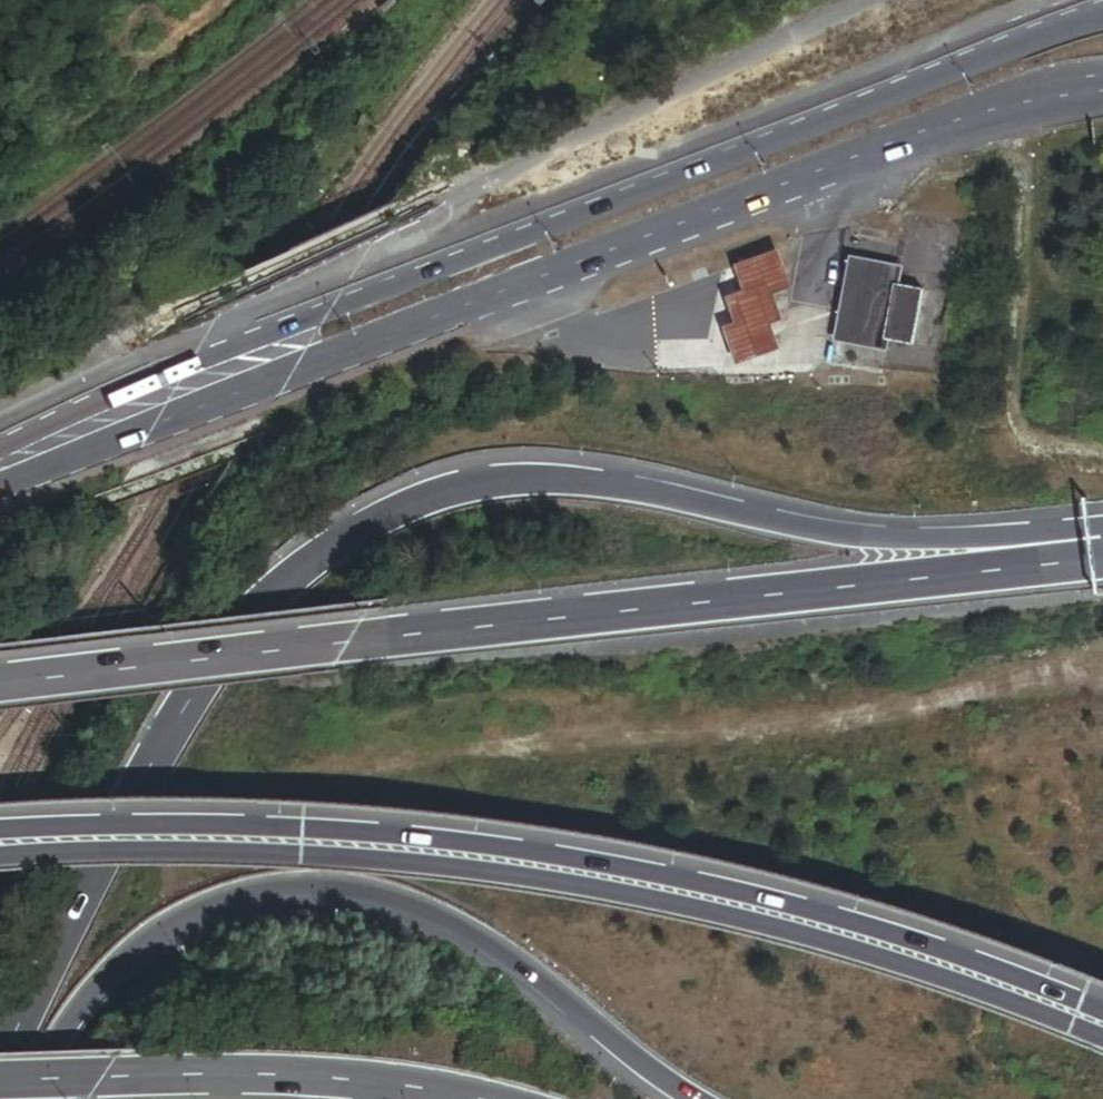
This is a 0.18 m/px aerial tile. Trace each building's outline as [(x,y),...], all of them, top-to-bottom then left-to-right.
[(735,327),(748,361),(790,345),(781,320),(792,316),(789,308),(783,289),(799,283),(799,282),(793,265),(786,248),(745,263),(751,279),(754,287),(736,294),(739,304),(745,320),(734,324),(735,327)] [(862,256),(846,334),(893,343),(895,334),(922,339),(932,287),(906,282),(909,265),(862,256)]
